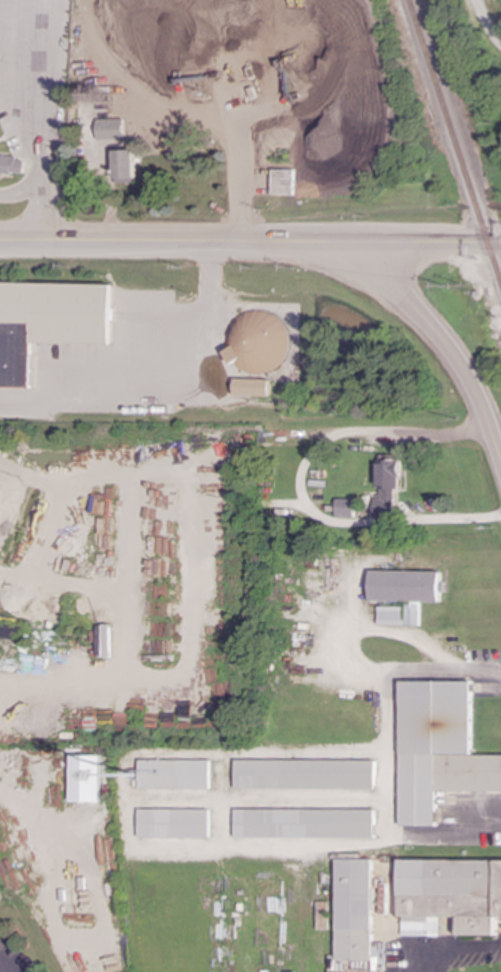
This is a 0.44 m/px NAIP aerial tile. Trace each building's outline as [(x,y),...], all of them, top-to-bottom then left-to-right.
[(124,139),(124,119),(97,119),(98,140),(124,139)] [(135,150),(115,150),(116,183),(136,183),(135,150)] [(24,176),(25,161),(17,161),(17,156),(0,155),(0,174),(24,176)] [(274,194),(295,194),(295,170),(274,169),(274,194)] [(114,285),(0,282),(0,386),(33,387),(34,343),(112,345),(114,285)] [(287,371),(287,314),(230,314),(230,371),(287,371)] [(271,379),(235,379),(235,396),(270,397),(271,379)] [(380,499),(375,499),(375,516),(396,516),(395,488),(400,488),(400,460),(379,461),(380,499)] [(337,517),(355,517),(355,499),(337,499),(337,517)] [(440,572),(370,571),(370,601),(439,602),(440,572)] [(404,607),(378,607),(377,624),(403,625),(404,607)] [(401,681),(401,826),(437,826),(437,791),(500,791),(500,755),(471,755),(471,681),(401,681)] [(71,802),(101,802),(101,756),(71,755),(71,802)] [(138,788),(209,789),(210,761),(139,759),(138,788)] [(235,789),(375,790),(376,761),(235,760),(235,789)] [(209,838),(209,809),(138,809),(138,838),(209,838)] [(234,838),(374,838),(375,810),(235,809),(234,838)] [(400,859),(400,936),(440,936),(440,917),(459,917),(459,935),(497,936),(497,917),(500,917),(500,860),(400,859)] [(316,930),(327,930),(327,902),(315,902),(316,930)] [(373,943),(373,971),(384,971),(384,944),(373,943)]
